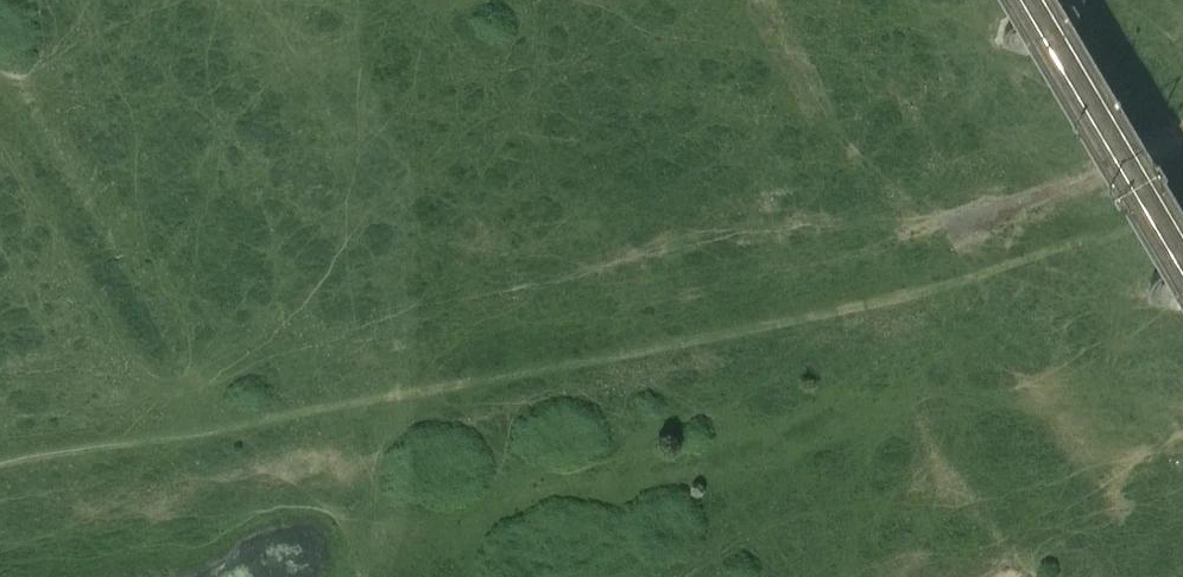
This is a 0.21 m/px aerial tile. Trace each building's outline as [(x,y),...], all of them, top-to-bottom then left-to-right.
[(1167,291),(1182,282),(1182,246),(1151,265),(1144,270),(1141,276),(1139,283),(1139,290),(1146,294),(1153,295),(1160,294),(1167,291)]
